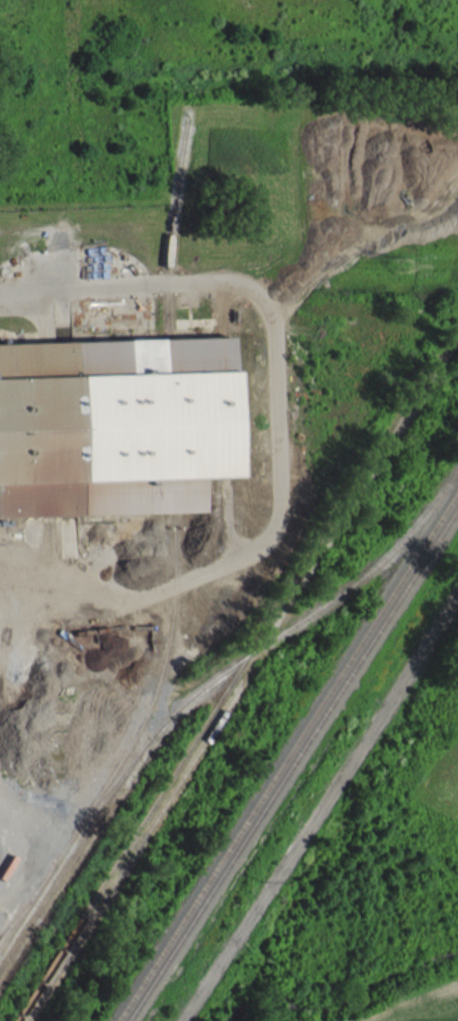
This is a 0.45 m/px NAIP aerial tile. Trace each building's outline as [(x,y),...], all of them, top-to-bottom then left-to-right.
[(199,512),(198,476),(241,475),(236,335),(0,343),(0,519),(199,512)]
